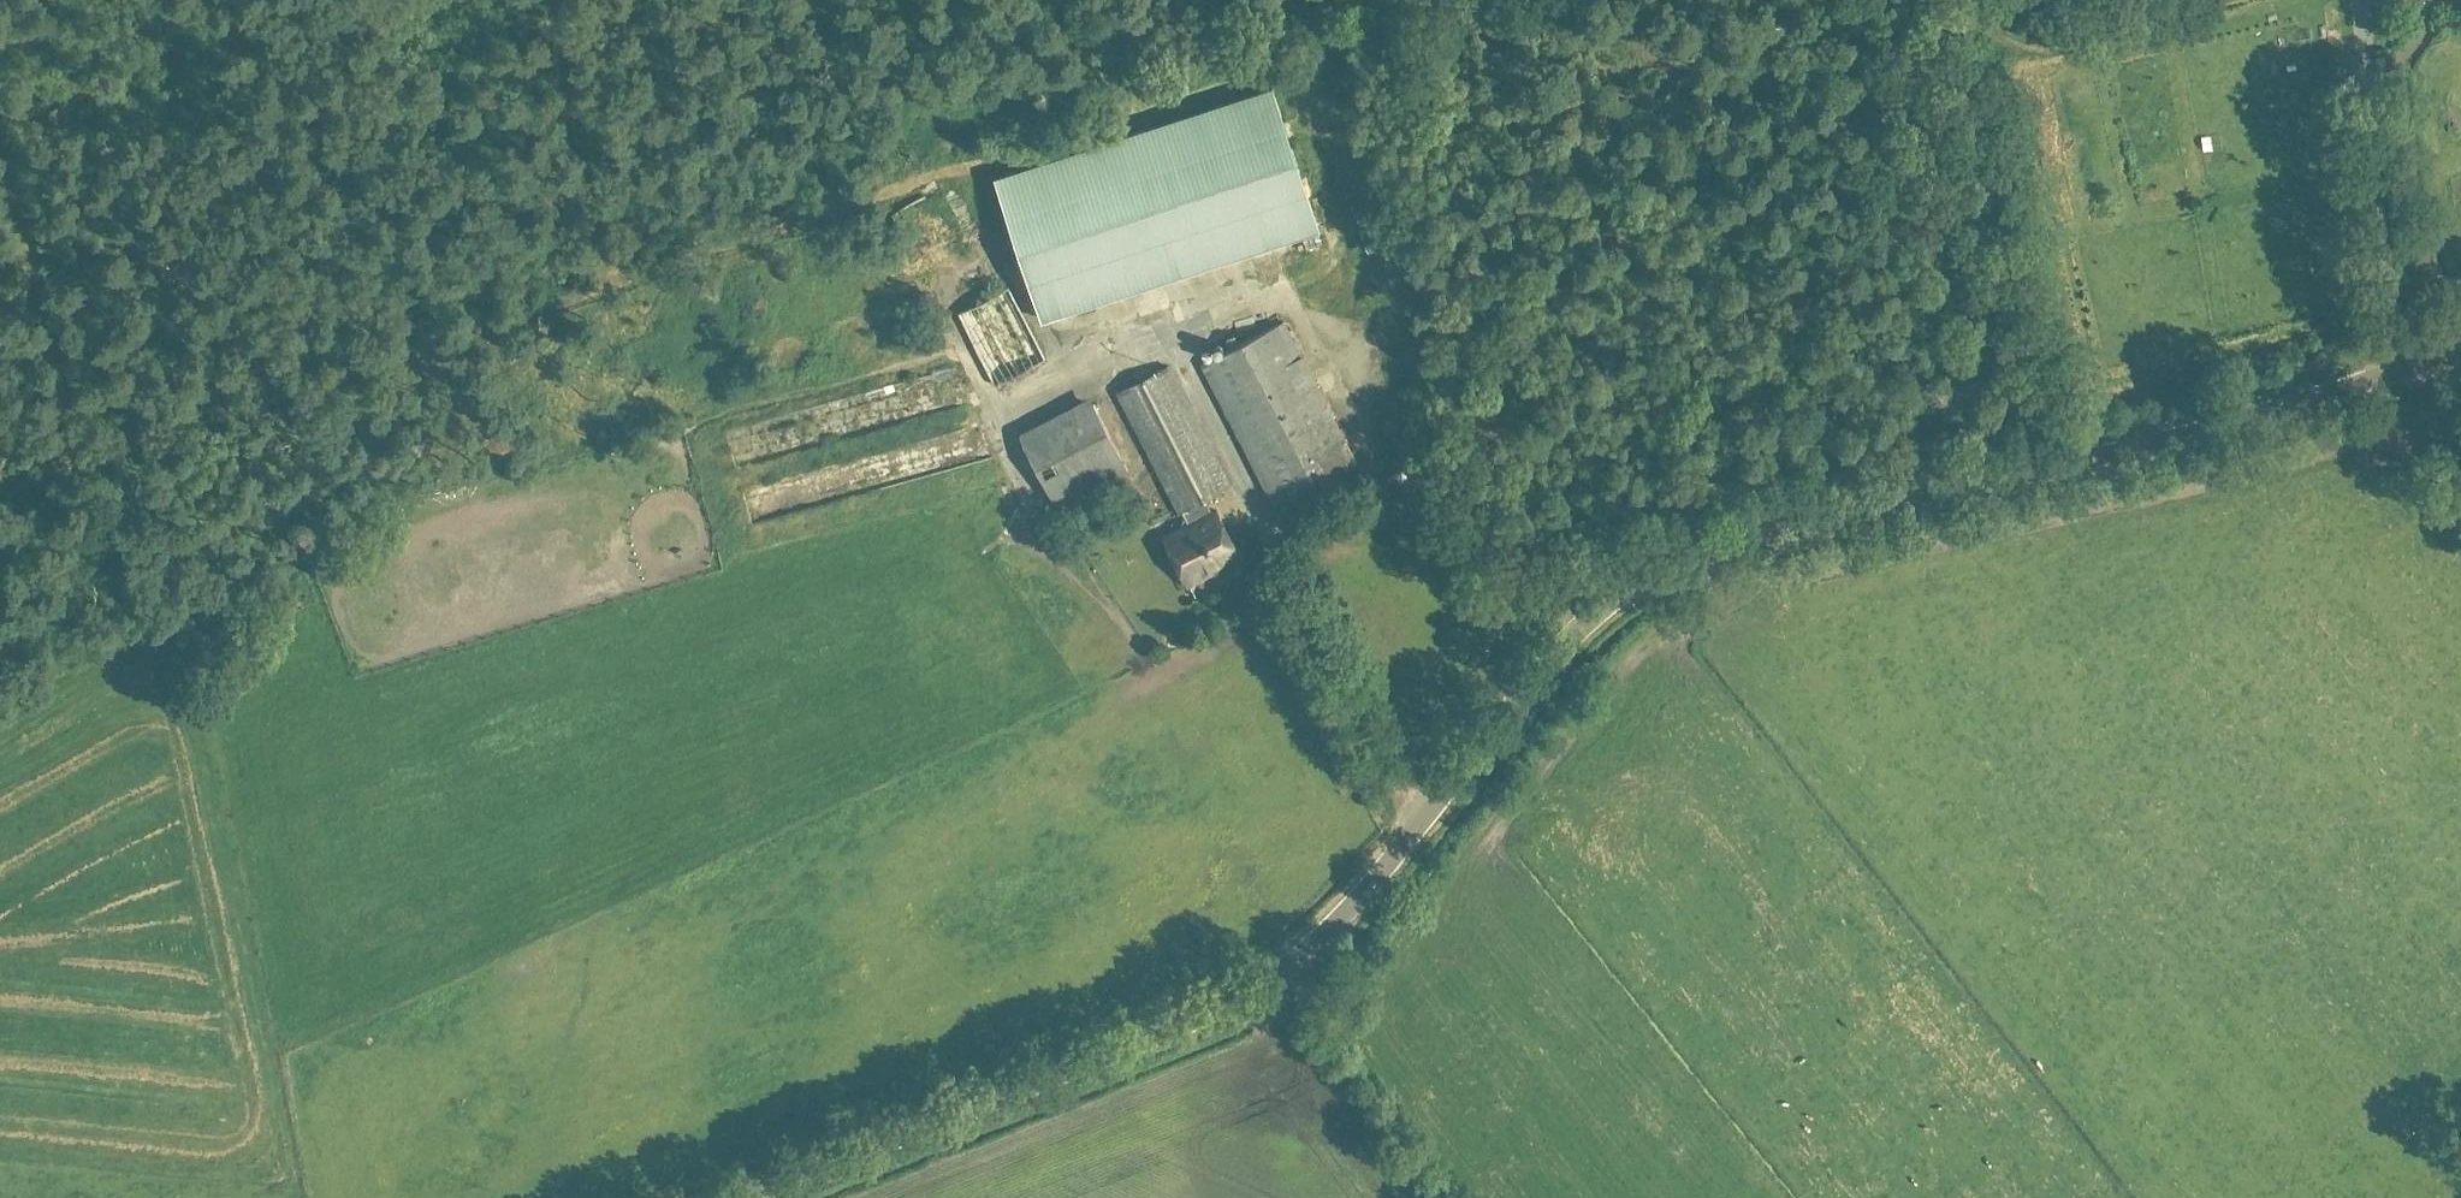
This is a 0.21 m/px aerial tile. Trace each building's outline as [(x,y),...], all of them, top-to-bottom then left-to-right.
[(1274,84),(995,175),(1042,319),(1321,229),(1274,84)] [(961,222),(910,242),(918,263),(969,242),(961,222)] [(1175,289),(1192,285),(1190,278),(1142,291),(1150,322),(1182,314),(1175,289)] [(1042,358),(1005,286),(954,312),(991,384),(1042,358)] [(1280,322),(1199,364),(1271,504),(1352,462),(1280,322)] [(1227,484),(1164,365),(1115,391),(1178,511),(1179,510),(1184,520),(1160,533),(1186,585),(1238,559),(1211,507),(1207,509),(1202,498),(1227,484)] [(1058,514),(1127,480),(1086,397),(1017,432),(1058,514)]
